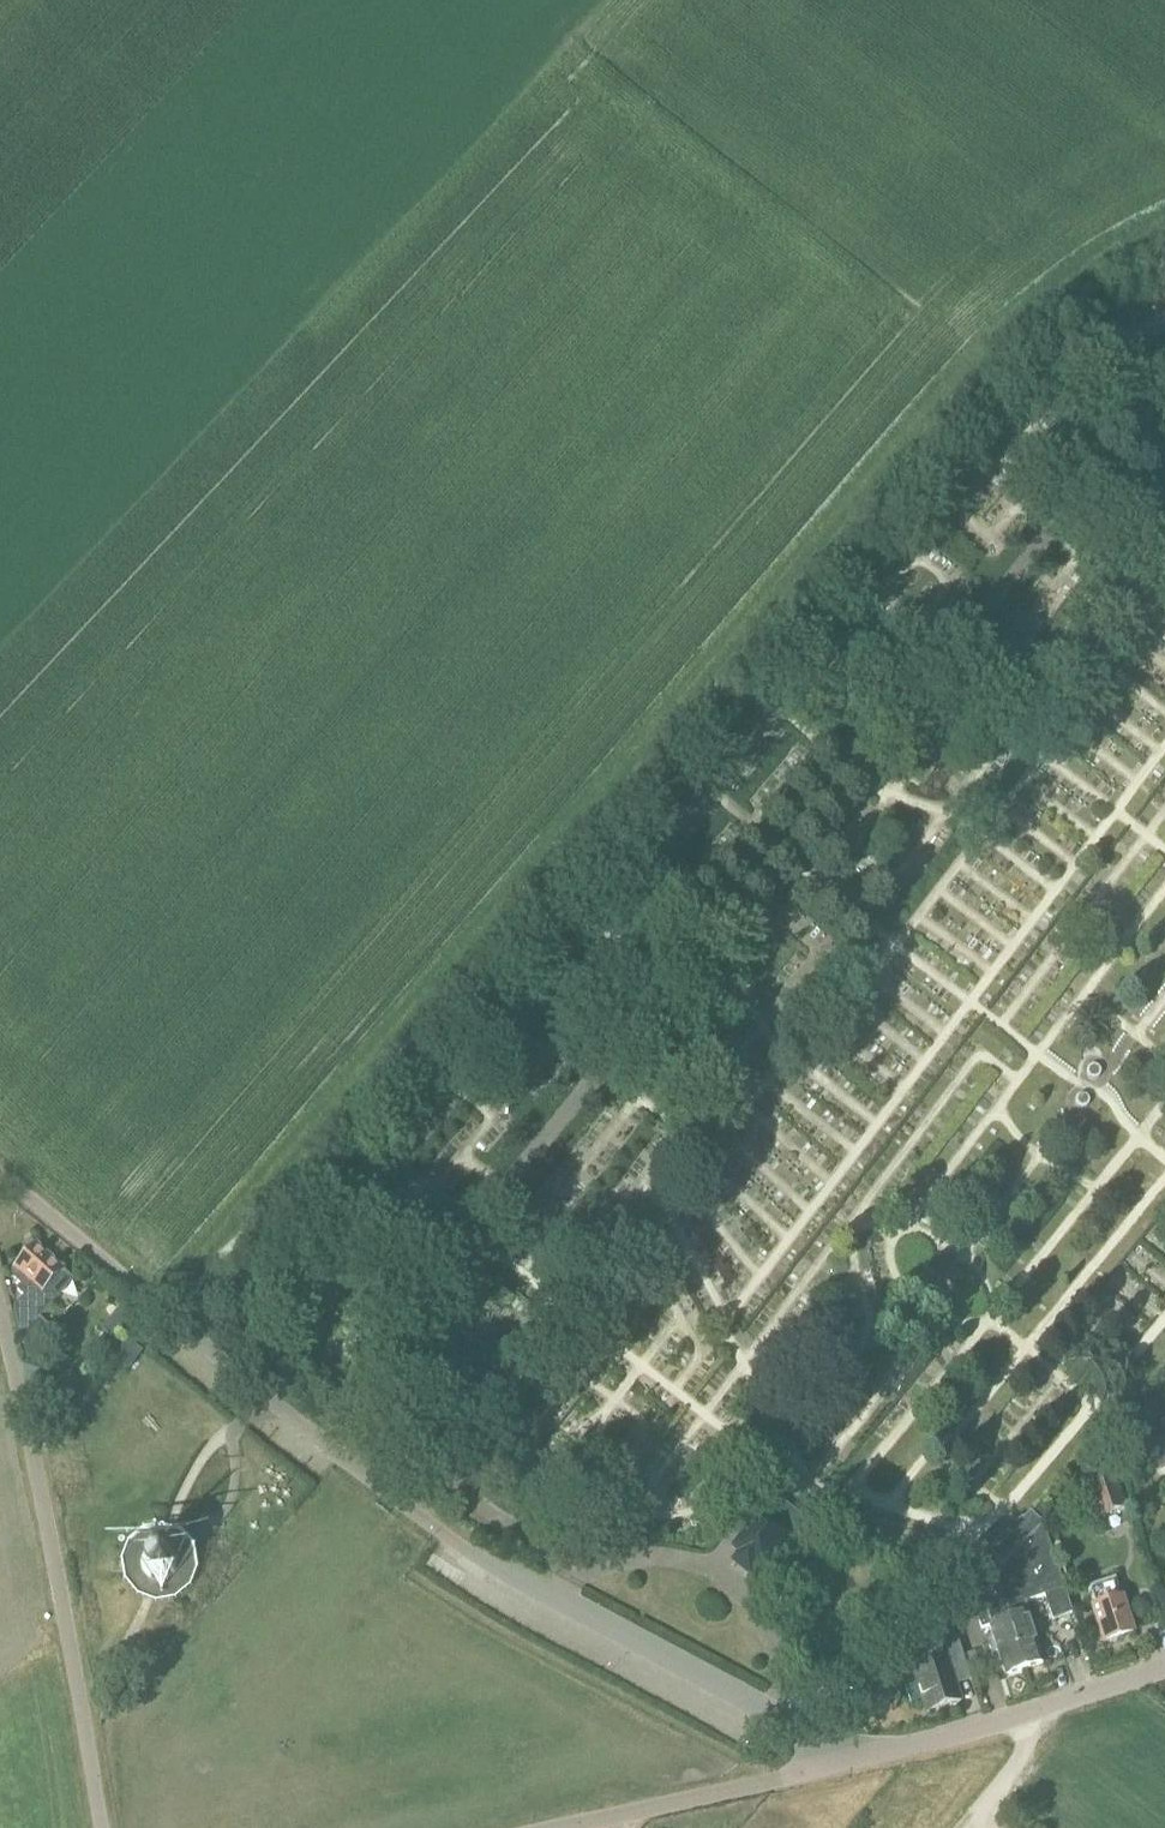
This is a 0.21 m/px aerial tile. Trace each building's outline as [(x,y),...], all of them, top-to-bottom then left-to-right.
[(25,1295),(15,1307),(28,1360),(54,1332),(39,1318),(74,1281),(64,1270),(65,1270),(37,1244),(15,1267),(10,1273),(23,1284),(18,1289),(25,1295)] [(138,1318),(123,1305),(114,1316),(129,1329),(138,1318)] [(128,1342),(115,1359),(129,1370),(142,1352),(128,1342)] [(81,1387),(71,1375),(37,1403),(47,1415),(81,1387)] [(1115,1479),(1087,1488),(1097,1518),(1124,1509),(1115,1479)] [(756,1565),(763,1570),(802,1519),(773,1497),(734,1547),(741,1552),(734,1561),(749,1573),(756,1565)] [(977,1550),(951,1576),(969,1594),(995,1568),(994,1568),(999,1563),(1002,1566),(1042,1524),(1030,1511),(984,1557),(977,1550)] [(1005,1606),(1025,1667),(1044,1661),(1029,1615),(1030,1614),(1026,1603),(1045,1596),(1053,1619),(1072,1613),(1042,1523),(1042,1524),(1002,1566),(1003,1567),(995,1575),(1003,1607),(1005,1606)] [(193,1571),(191,1553),(180,1539),(164,1532),(147,1534),(133,1545),(126,1561),(128,1579),(138,1593),(154,1600),(172,1598),(186,1587),(193,1571)] [(1003,1607),(995,1575),(994,1574),(971,1596),(982,1628),(989,1626),(994,1640),(988,1642),(992,1654),(998,1652),(1005,1674),(1025,1667),(1005,1606),(1003,1607)] [(1104,1641),(1104,1643),(1134,1633),(1116,1580),(1086,1590),(1098,1627),(1091,1629),(1096,1643),(1104,1641)] [(914,1669),(928,1713),(961,1702),(952,1674),(968,1669),(964,1656),(953,1620),(941,1631),(950,1657),(914,1669)] [(968,1669),(971,1678),(985,1673),(981,1661),(978,1662),(974,1653),(964,1656),(968,1669)]
